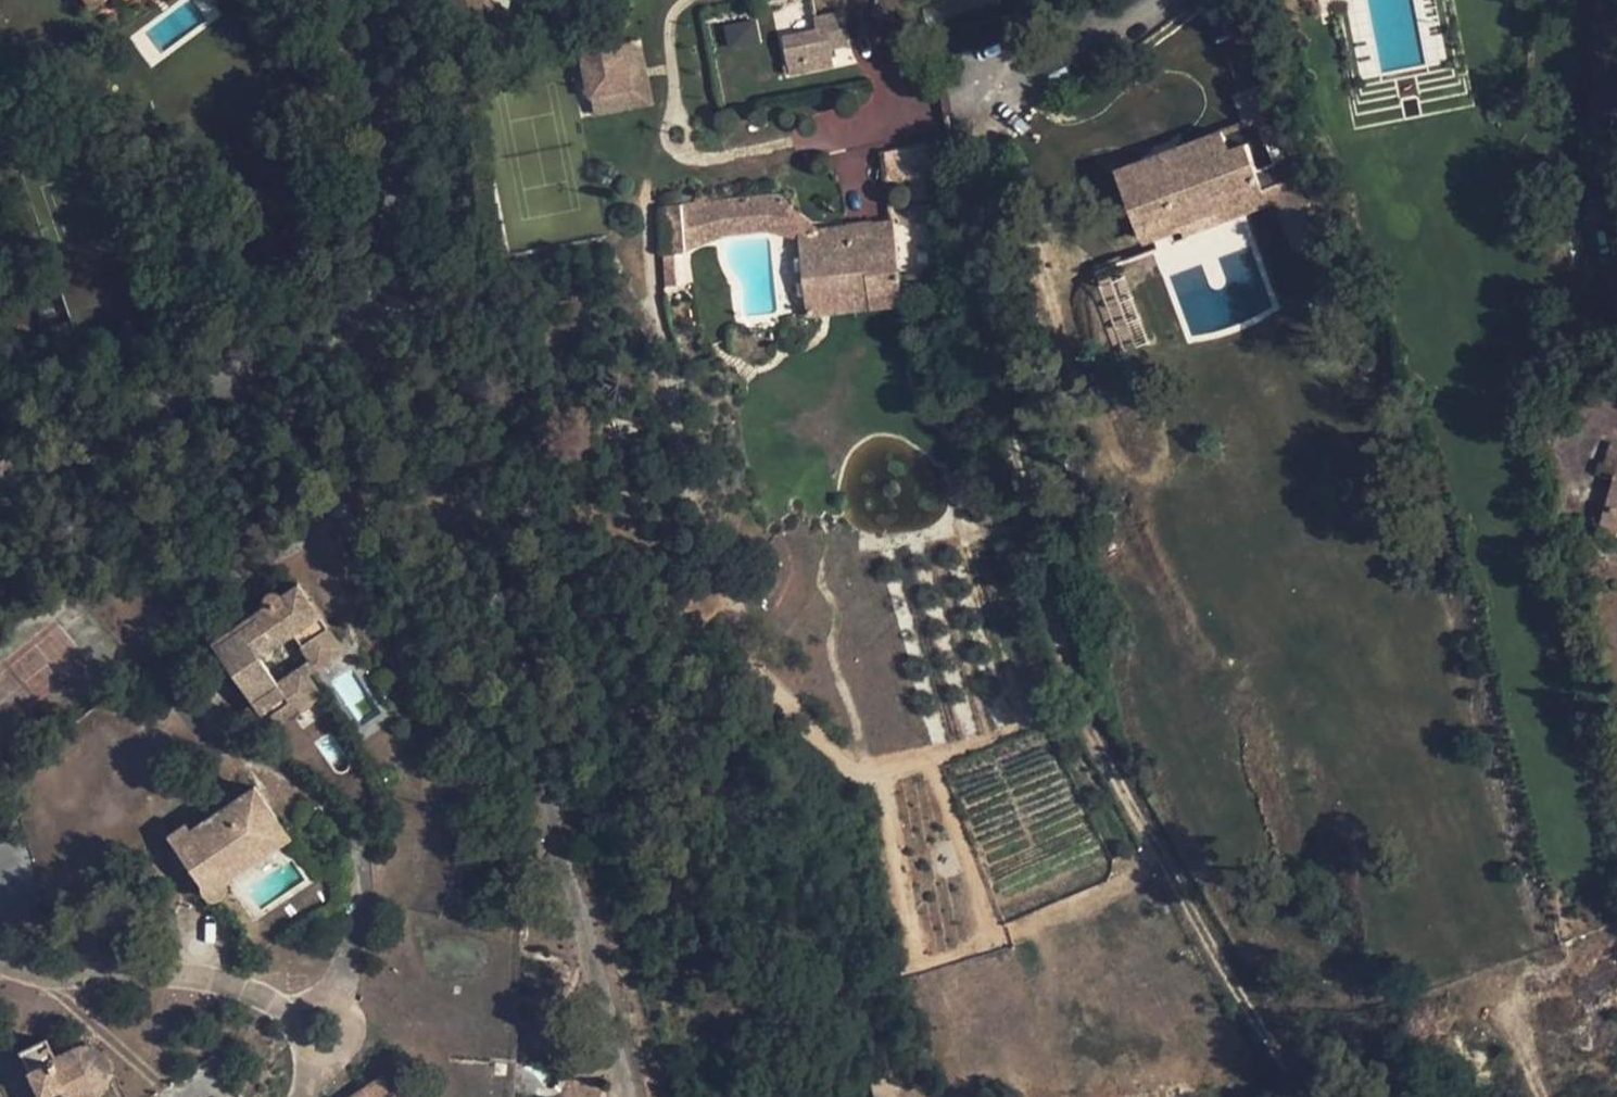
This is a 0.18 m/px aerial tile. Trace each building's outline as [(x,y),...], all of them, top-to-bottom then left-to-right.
[(450,16),(491,5),(489,0),(446,0),(450,16)] [(792,73),(832,65),(828,50),(827,41),(846,37),(840,13),(816,18),(819,31),(785,38),(792,73)] [(752,18),(723,26),(728,45),(757,37),(752,18)] [(827,41),(828,50),(848,46),(846,37),(827,41)] [(640,42),(620,45),(628,87),(652,103),(640,42)] [(581,54),(589,96),(628,87),(620,45),(581,54)] [(628,87),(589,96),(593,116),(652,103),(628,87)] [(1118,167),(1145,237),(1246,199),(1238,179),(1272,167),(1256,122),(1270,117),(1263,94),(1242,101),(1249,118),(1118,167)] [(885,152),(885,161),(929,157),(927,144),(885,152)] [(909,172),(909,181),(911,197),(891,199),(893,217),(895,218),(896,219),(897,219),(898,221),(898,222),(898,225),(935,220),(929,157),(885,161),(887,175),(909,172)] [(909,172),(887,175),(888,183),(909,181),(909,172)] [(775,231),(798,232),(790,220),(790,206),(789,194),(660,206),(663,252),(686,250),(727,234),(760,231),(775,231)] [(818,230),(790,206),(790,220),(798,232),(818,230)] [(818,230),(798,232),(808,314),(903,304),(894,221),(818,230)] [(686,250),(663,252),(665,290),(688,289),(686,250)] [(1125,276),(1095,286),(1117,350),(1147,340),(1125,276)] [(101,313),(92,280),(61,289),(71,322),(101,313)] [(1608,443),(1602,471),(1610,473),(1598,528),(1616,533),(1616,446),(1608,443)] [(249,698),(239,705),(247,720),(259,712),(271,728),(291,714),(322,692),(308,672),(343,647),(298,581),(281,592),(277,590),(271,590),(267,591),(264,595),(261,600),(262,605),(210,641),(249,698)] [(333,708),(322,692),(291,714),(302,728),(333,708)] [(259,737),(271,728),(259,712),(247,720),(259,737)] [(184,824),(169,834),(202,882),(202,888),(205,894),(206,895),(210,898),(215,897),(220,895),(222,893),(224,888),(225,885),(224,882),(223,880),(288,835),(254,786),(188,830),(184,824)] [(288,835),(223,880),(230,890),(295,845),(288,835)] [(456,1096),(514,1096),(521,930),(464,928),(456,1096)] [(21,1048),(43,1096),(101,1096),(99,1094),(103,1089),(109,1074),(108,1061),(101,1052),(88,1044),(77,1045),(53,1056),(44,1037),(21,1048)] [(384,1081),(380,1074),(345,1096),(360,1096),(384,1081)] [(384,1081),(360,1096),(396,1096),(384,1081)]
